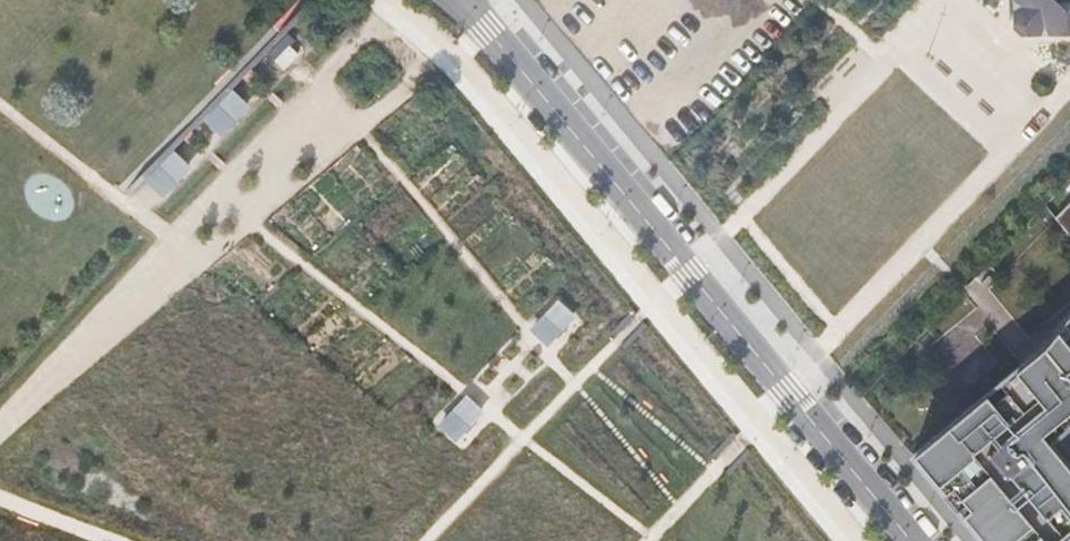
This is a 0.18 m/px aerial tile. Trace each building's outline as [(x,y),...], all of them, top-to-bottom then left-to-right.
[(1012,19),(1023,32),(1069,30),(1069,0),(1011,0),(1012,19)] [(280,73),(310,45),(292,27),(263,55),(280,73)] [(228,87),(202,116),(223,134),(249,106),(228,87)] [(142,176),(164,196),(192,166),(170,145),(142,176)] [(1055,219),(1069,238),(1069,202),(1055,219)] [(556,294),(530,318),(552,342),(578,318),(556,294)] [(911,455),(982,540),(1069,540),(1069,464),(1051,441),(1069,426),(1069,316),(1042,349),(1002,382),(911,455)] [(463,398),(438,429),(460,446),(485,416),(463,398)]
